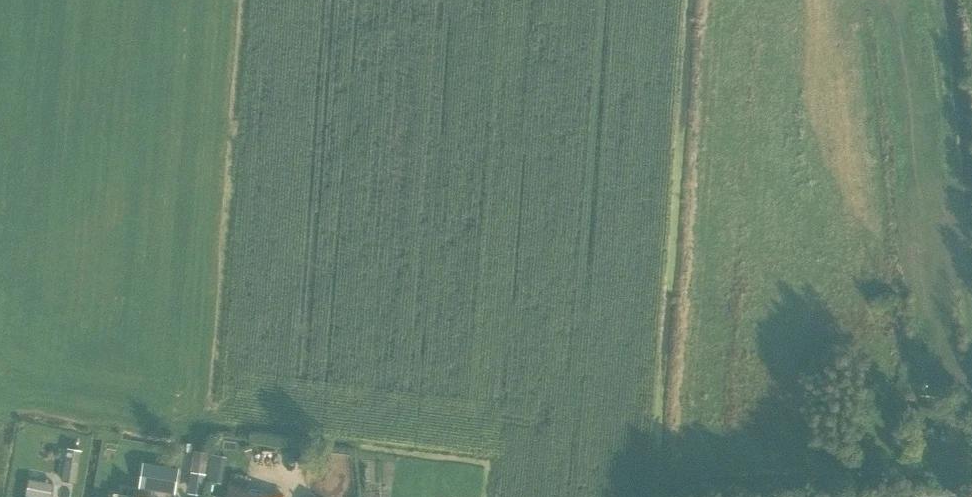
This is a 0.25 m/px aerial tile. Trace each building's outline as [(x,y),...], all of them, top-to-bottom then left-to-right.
[(82,450),(68,448),(63,480),(77,483),(82,450)] [(177,469),(142,463),(137,489),(173,495),(177,469)] [(53,484),(28,479),(24,496),(30,496),(50,496),(53,484)] [(283,495),(228,484),(225,496),(283,496),(283,495)]
